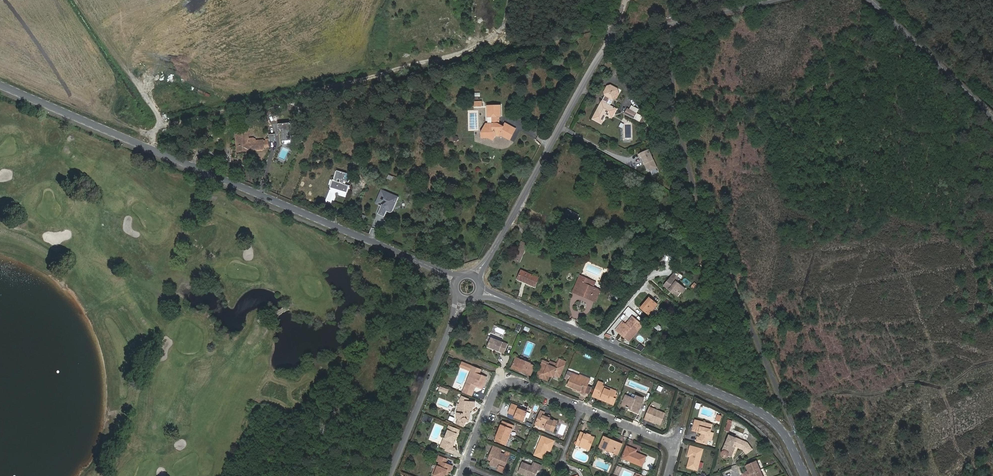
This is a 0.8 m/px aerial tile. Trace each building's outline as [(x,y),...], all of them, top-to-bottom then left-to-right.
[(593,119),(602,123),(606,115),(608,112),(614,115),(616,110),(610,107),(614,99),(615,97),(619,96),(620,94),(619,90),(610,85),(608,86),(605,92),(605,95),(601,103),(601,105),(602,105),(601,107),(599,107),(593,119)] [(492,103),(492,114),(497,114),(497,121),(493,120),(493,121),(487,129),(493,133),(492,135),(497,138),(500,134),(506,134),(513,138),(519,127),(510,121),(508,124),(503,122),(501,121),(501,114),(503,114),(506,114),(505,103),(492,103)] [(632,106),(630,110),(636,113),(633,118),(640,121),(642,116),(636,113),(638,109),(632,106)] [(630,110),(627,109),(625,114),(633,118),(636,113),(630,110)] [(279,130),(281,129),(282,141),(291,140),(290,128),(293,128),(293,123),(278,124),(279,130)] [(247,131),(235,131),(236,143),(238,143),(239,151),(265,148),(263,141),(248,142),(247,131)] [(282,147),(278,159),(285,161),(289,149),(282,147)] [(639,153),(647,171),(658,167),(649,148),(639,153)] [(330,188),(346,193),(348,186),(343,184),(343,182),(348,183),(350,175),(336,171),(333,180),(332,180),(330,188)] [(381,206),(377,215),(384,217),(386,212),(387,209),(388,209),(389,206),(394,208),(398,198),(381,190),(375,203),(381,206)] [(528,245),(521,242),(514,259),(520,262),(528,245)] [(522,271),(518,279),(535,287),(539,279),(522,271)] [(683,292),(685,288),(677,282),(680,278),(675,274),(666,286),(675,294),(676,292),(680,295),(683,292)] [(588,295),(595,298),(599,290),(593,287),(595,282),(580,276),(577,281),(582,283),(579,291),(583,293),(583,292),(588,294),(588,295)] [(600,290),(599,290),(595,298),(588,295),(588,294),(583,292),(583,293),(579,291),(582,283),(577,281),(573,292),(596,301),(600,290)] [(651,297),(643,307),(652,312),(659,304),(651,297)] [(652,312),(643,307),(642,309),(650,315),(652,312)] [(633,330),(636,332),(642,325),(631,317),(624,325),(621,322),(614,330),(617,333),(619,331),(627,336),(633,330)] [(653,326),(659,331),(662,326),(656,322),(653,326)] [(628,342),(636,332),(633,330),(627,336),(619,331),(617,333),(628,342)] [(508,343),(491,337),(487,346),(504,353),(508,343)] [(639,343),(636,348),(642,351),(645,347),(639,343)] [(516,356),(513,366),(522,369),(522,371),(527,373),(527,371),(531,373),(534,364),(531,363),(531,362),(523,359),(520,358),(516,356)] [(550,375),(551,376),(552,374),(554,374),(559,377),(565,362),(558,359),(555,367),(548,365),(549,363),(543,360),(537,376),(548,380),(550,375)] [(472,366),(462,362),(461,367),(472,371),(468,381),(469,381),(467,388),(465,387),(463,392),(472,395),(474,390),(472,390),(473,385),(476,384),(481,386),(485,376),(479,374),(481,370),(473,367),(472,369),(471,368),(472,366)] [(579,377),(572,373),(566,385),(574,389),(575,387),(577,388),(576,390),(580,391),(580,392),(584,394),(584,392),(589,394),(591,389),(587,387),(586,388),(582,386),(585,379),(579,377)] [(587,387),(590,379),(580,375),(579,377),(585,379),(582,386),(586,388),(587,387)] [(486,377),(485,376),(481,386),(476,384),(473,385),(472,390),(474,390),(475,386),(482,388),(486,377)] [(601,387),(602,385),(603,383),(599,381),(593,396),(597,398),(598,396),(606,399),(606,401),(613,404),(615,399),(613,398),(616,391),(611,389),(610,390),(601,387)] [(634,399),(626,395),(621,405),(630,408),(630,409),(638,413),(643,398),(636,395),(634,399)] [(467,421),(468,420),(467,418),(471,419),(471,411),(473,411),(473,407),(474,407),(474,403),(467,402),(468,400),(461,397),(460,402),(459,406),(458,406),(457,419),(458,419),(460,419),(458,425),(463,427),(465,424),(466,423),(467,422),(467,421)] [(519,408),(520,406),(512,404),(511,408),(509,412),(516,415),(515,417),(524,420),(527,412),(521,409),(519,408)] [(650,407),(645,418),(657,423),(660,424),(665,413),(650,407)] [(550,418),(548,417),(544,415),(545,412),(541,411),(536,424),(553,431),(557,421),(550,418)] [(701,429),(699,432),(702,433),(700,438),(699,441),(707,444),(708,439),(709,435),(712,436),(714,433),(710,432),(712,424),(696,420),(695,422),(699,423),(698,428),(701,429)] [(503,421),(500,428),(502,429),(500,434),(498,433),(495,440),(506,445),(515,425),(503,421)] [(454,440),(455,440),(459,431),(449,427),(441,447),(446,449),(446,451),(453,454),(455,449),(452,448),(455,443),(453,442),(454,440)] [(590,436),(587,435),(581,433),(577,445),(589,450),(594,438),(590,436)] [(747,442),(729,435),(722,452),(722,453),(722,454),(722,455),(723,456),(724,457),(725,457),(726,457),(727,456),(728,456),(728,455),(731,448),(733,448),(734,446),(735,444),(743,448),(746,453),(752,449),(747,442)] [(547,448),(551,449),(554,441),(542,436),(535,454),(543,458),(547,450),(547,448)] [(608,440),(609,439),(604,437),(600,447),(618,455),(622,444),(613,440),(612,442),(608,440)] [(499,468),(498,470),(505,473),(507,468),(505,468),(509,457),(505,455),(500,453),(502,450),(494,446),(489,457),(493,459),(492,461),(491,462),(500,466),(499,468)] [(635,454),(635,452),(636,450),(627,446),(622,458),(642,466),(646,457),(638,453),(637,455),(635,454)] [(688,455),(690,456),(692,457),(691,459),(690,459),(687,467),(697,470),(703,449),(691,446),(688,455)] [(434,475),(444,475),(445,474),(447,470),(449,471),(450,471),(452,466),(445,463),(447,459),(438,456),(437,460),(440,461),(438,467),(434,475)] [(748,471),(747,472),(748,475),(749,475),(763,475),(756,461),(747,465),(750,470),(748,471)] [(519,472),(528,475),(535,475),(538,469),(540,469),(542,466),(534,462),(532,466),(523,462),(519,472)]
